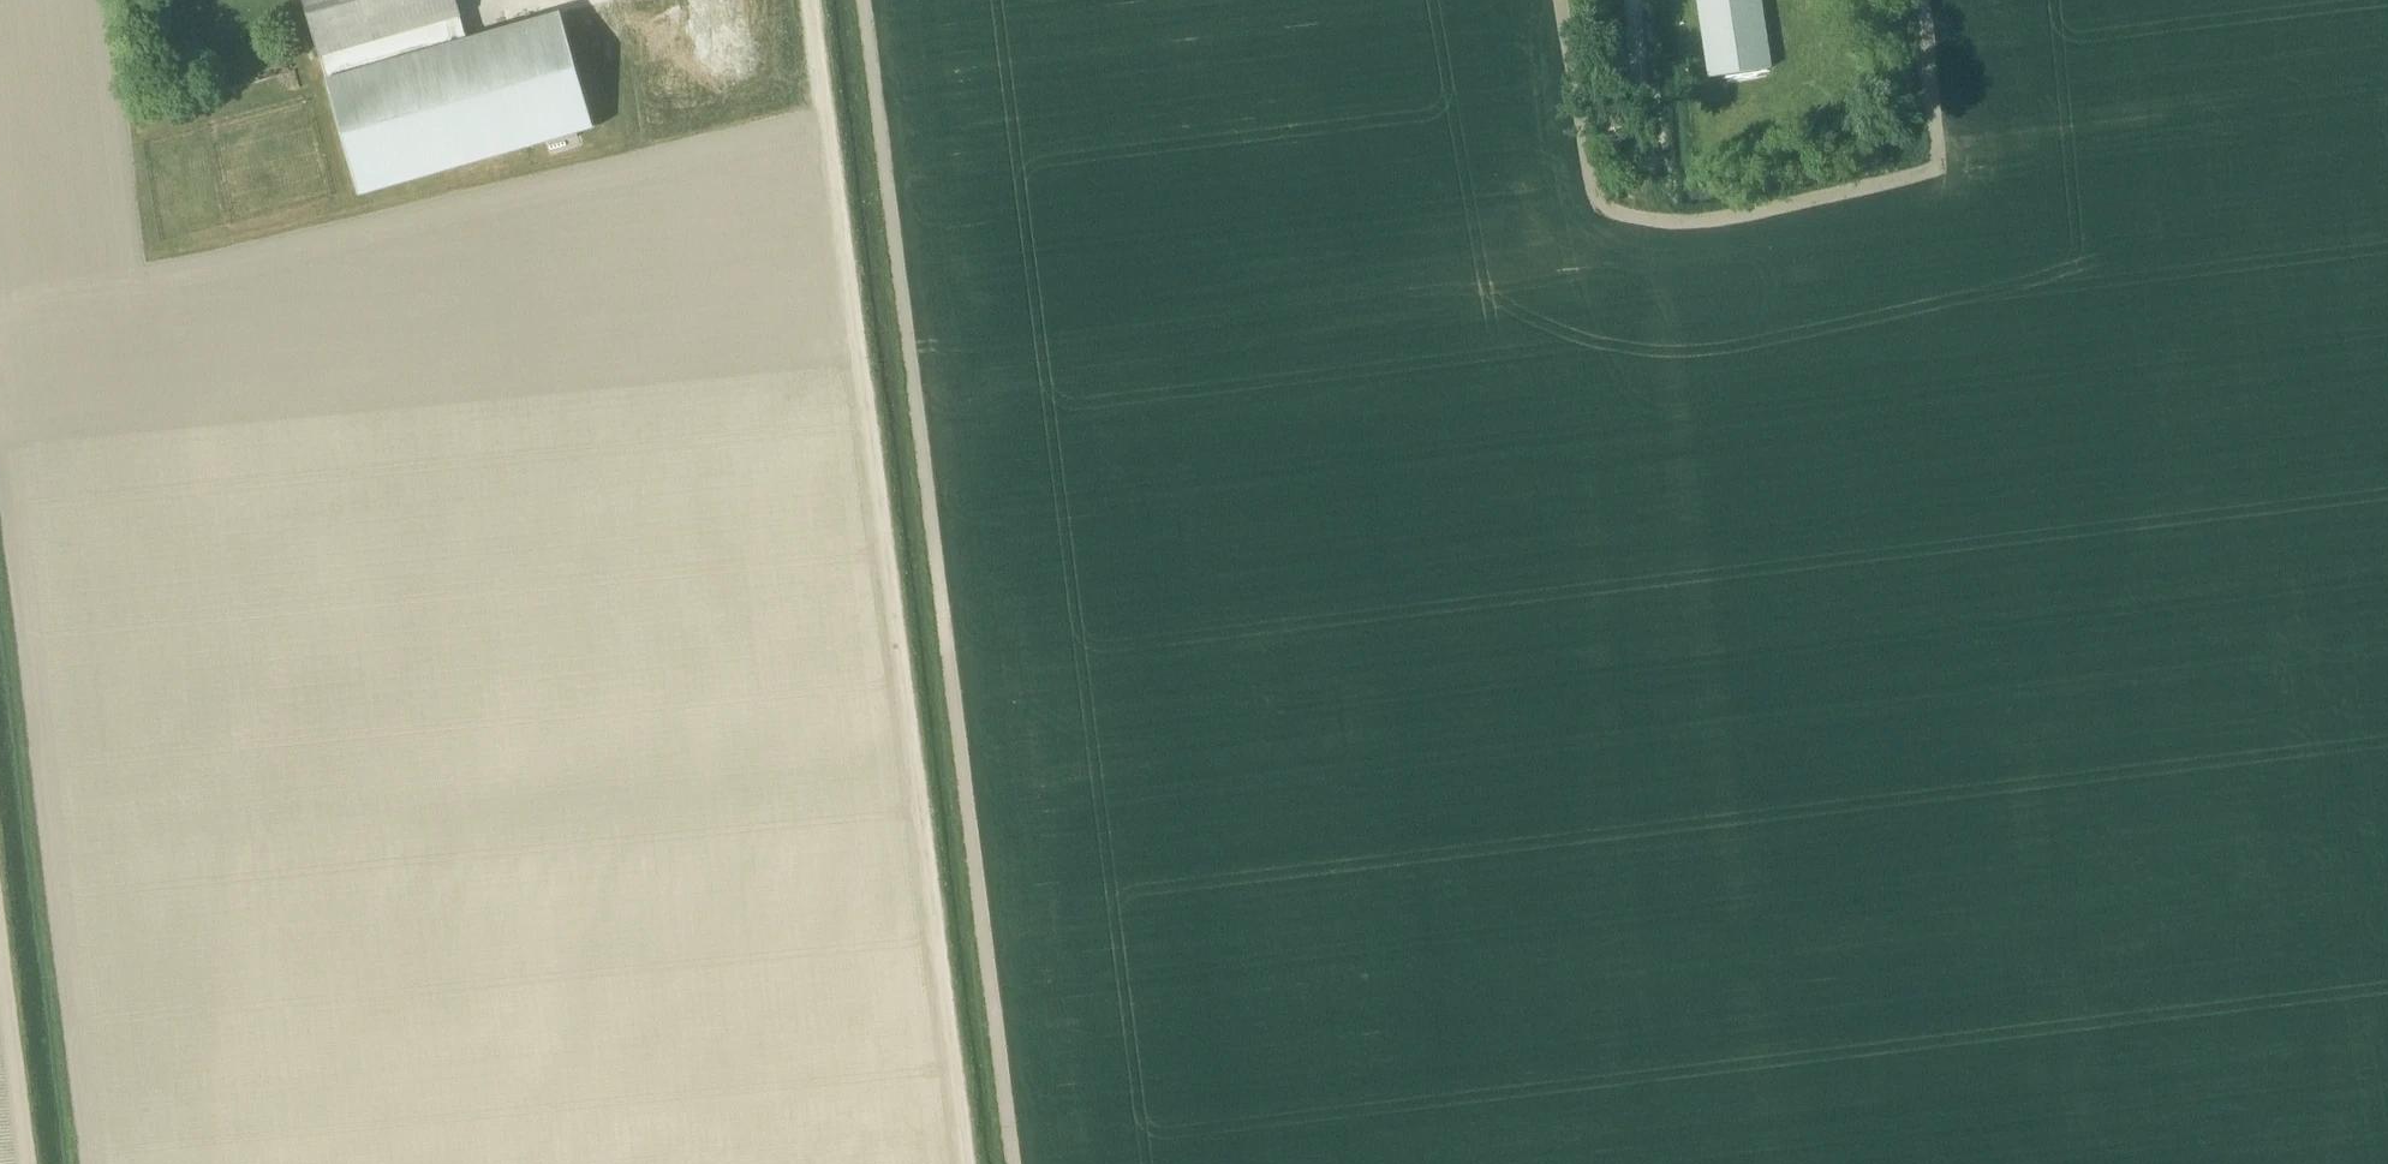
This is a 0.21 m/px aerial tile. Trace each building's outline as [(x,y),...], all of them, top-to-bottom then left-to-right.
[(320,57),(321,57),(327,80),(326,81),(358,193),(592,126),(560,14),(467,40),(460,17),(461,17),(456,0),(303,0),(320,57)] [(1770,69),(1760,0),(1696,0),(1708,78),(1770,69)]
